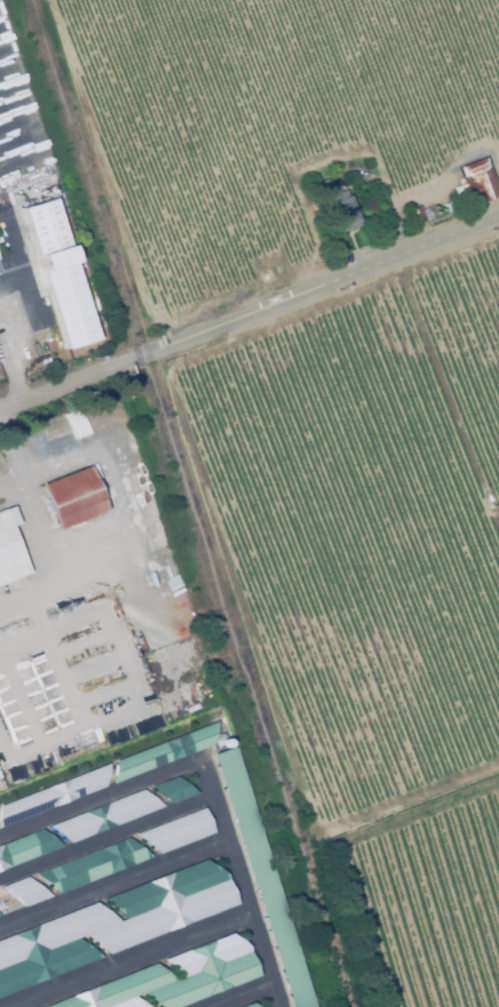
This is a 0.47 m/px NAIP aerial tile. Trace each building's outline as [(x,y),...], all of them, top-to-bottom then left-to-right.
[(471,205),(457,169),(483,158),(497,195),(471,205)] [(339,233),(338,229),(337,230),(327,204),(328,204),(326,198),(343,191),(345,197),(347,197),(357,222),(356,223),(357,226),(339,233)] [(52,198),(67,244),(36,254),(21,208),(52,198)] [(73,262),(43,271),(39,254),(69,246),(73,262)] [(73,264),(97,341),(65,351),(41,274),(73,264)] [(105,511),(56,530),(39,488),(38,485),(87,466),(105,511)] [(28,573),(0,584),(0,511),(12,506),(18,523),(10,527),(28,573)] [(111,782),(115,759),(216,719),(213,742),(111,782)] [(234,745),(317,1006),(293,1006),(212,752),(234,745)] [(104,785),(0,825),(0,804),(108,762),(104,785)] [(171,802),(151,785),(177,774),(198,791),(171,802)] [(163,805),(69,842),(49,825),(143,788),(163,805)] [(159,853),(136,833),(205,806),(215,831),(159,853)] [(63,844),(0,869),(0,845),(42,828),(63,844)] [(152,855),(59,892),(35,872),(129,836),(152,855)] [(101,956),(0,995),(0,939),(96,901),(119,920),(126,917),(103,898),(205,858),(227,876),(237,902),(108,953),(85,934),(78,936),(101,956)] [(52,895),(25,905),(1,886),(28,875),(52,895)] [(260,974),(175,1006),(160,1006),(142,992),(134,995),(149,1006),(40,1006),(156,962),(176,978),(184,975),(164,959),(233,932),(249,945),(260,974)]
